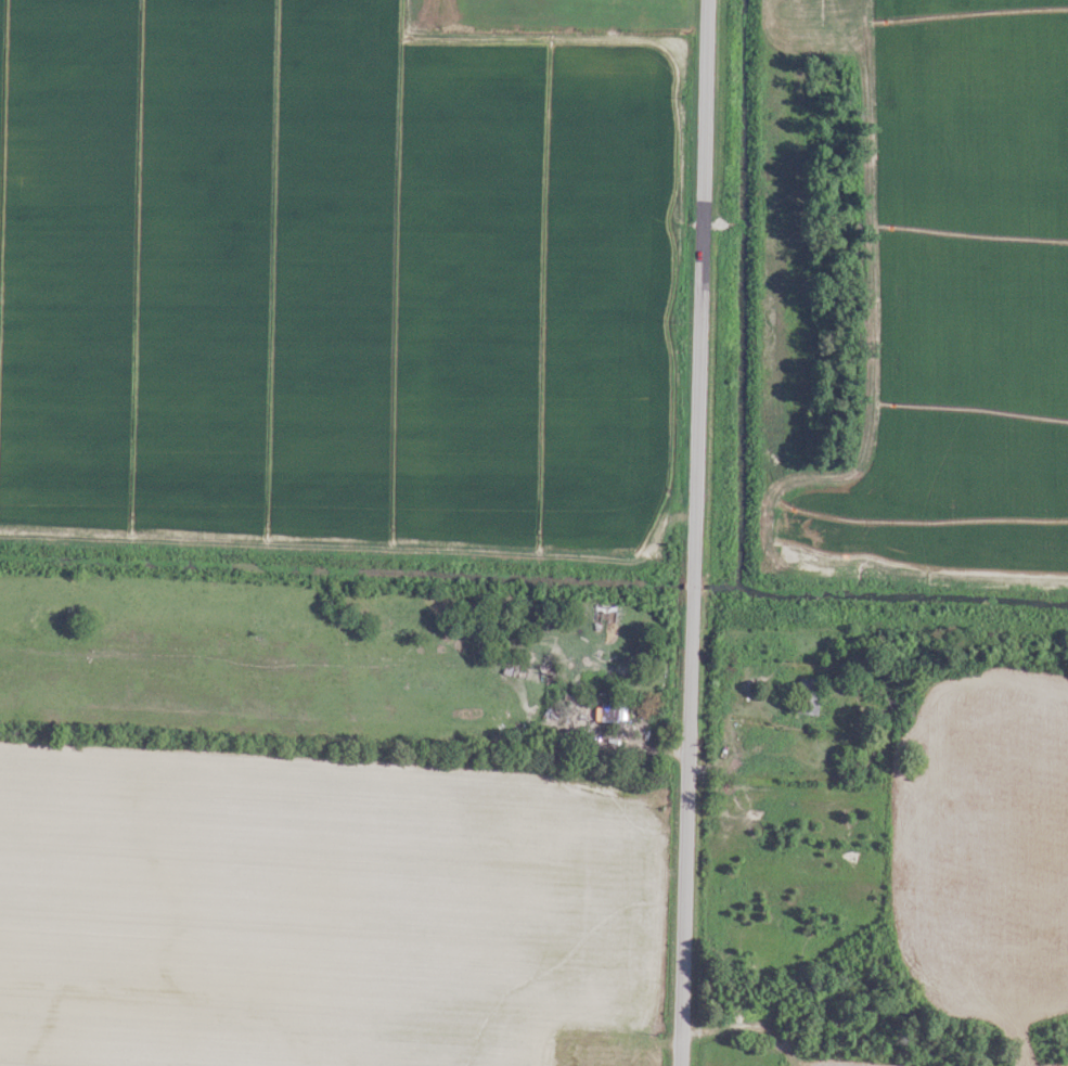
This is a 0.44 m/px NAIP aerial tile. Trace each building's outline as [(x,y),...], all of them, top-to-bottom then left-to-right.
[(617,703),(600,703),(600,722),(617,722),(617,703)]
